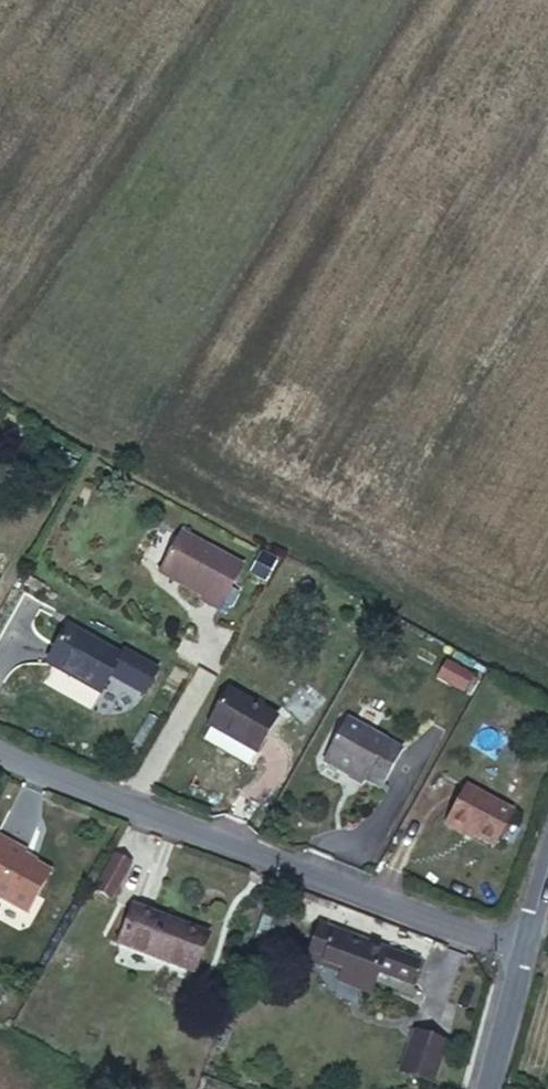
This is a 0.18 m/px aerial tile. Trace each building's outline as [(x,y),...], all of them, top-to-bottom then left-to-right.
[(8,399),(0,395),(0,414),(8,399)] [(250,562),(189,529),(168,566),(212,591),(208,595),(227,605),(250,562)] [(129,654),(74,625),(53,663),(106,694),(129,654)] [(463,695),(474,677),(446,660),(434,678),(463,695)] [(286,721),(238,696),(219,735),(266,759),(286,721)] [(393,784),(339,754),(313,797),(352,819),(354,814),(371,821),(393,784)] [(507,819),(462,794),(442,833),(486,856),(507,819)] [(36,912),(60,872),(32,855),(35,850),(7,834),(0,847),(0,891),(36,912)] [(139,862),(122,853),(101,886),(118,896),(139,862)] [(200,929),(130,901),(112,941),(183,969),(200,929)] [(405,961),(309,920),(295,957),(330,972),(326,980),(357,992),(365,973),(396,986),(405,961)] [(283,930),(271,925),(260,953),(272,958),(283,930)] [(440,1064),(454,1027),(427,1016),(412,1052),(440,1064)]
